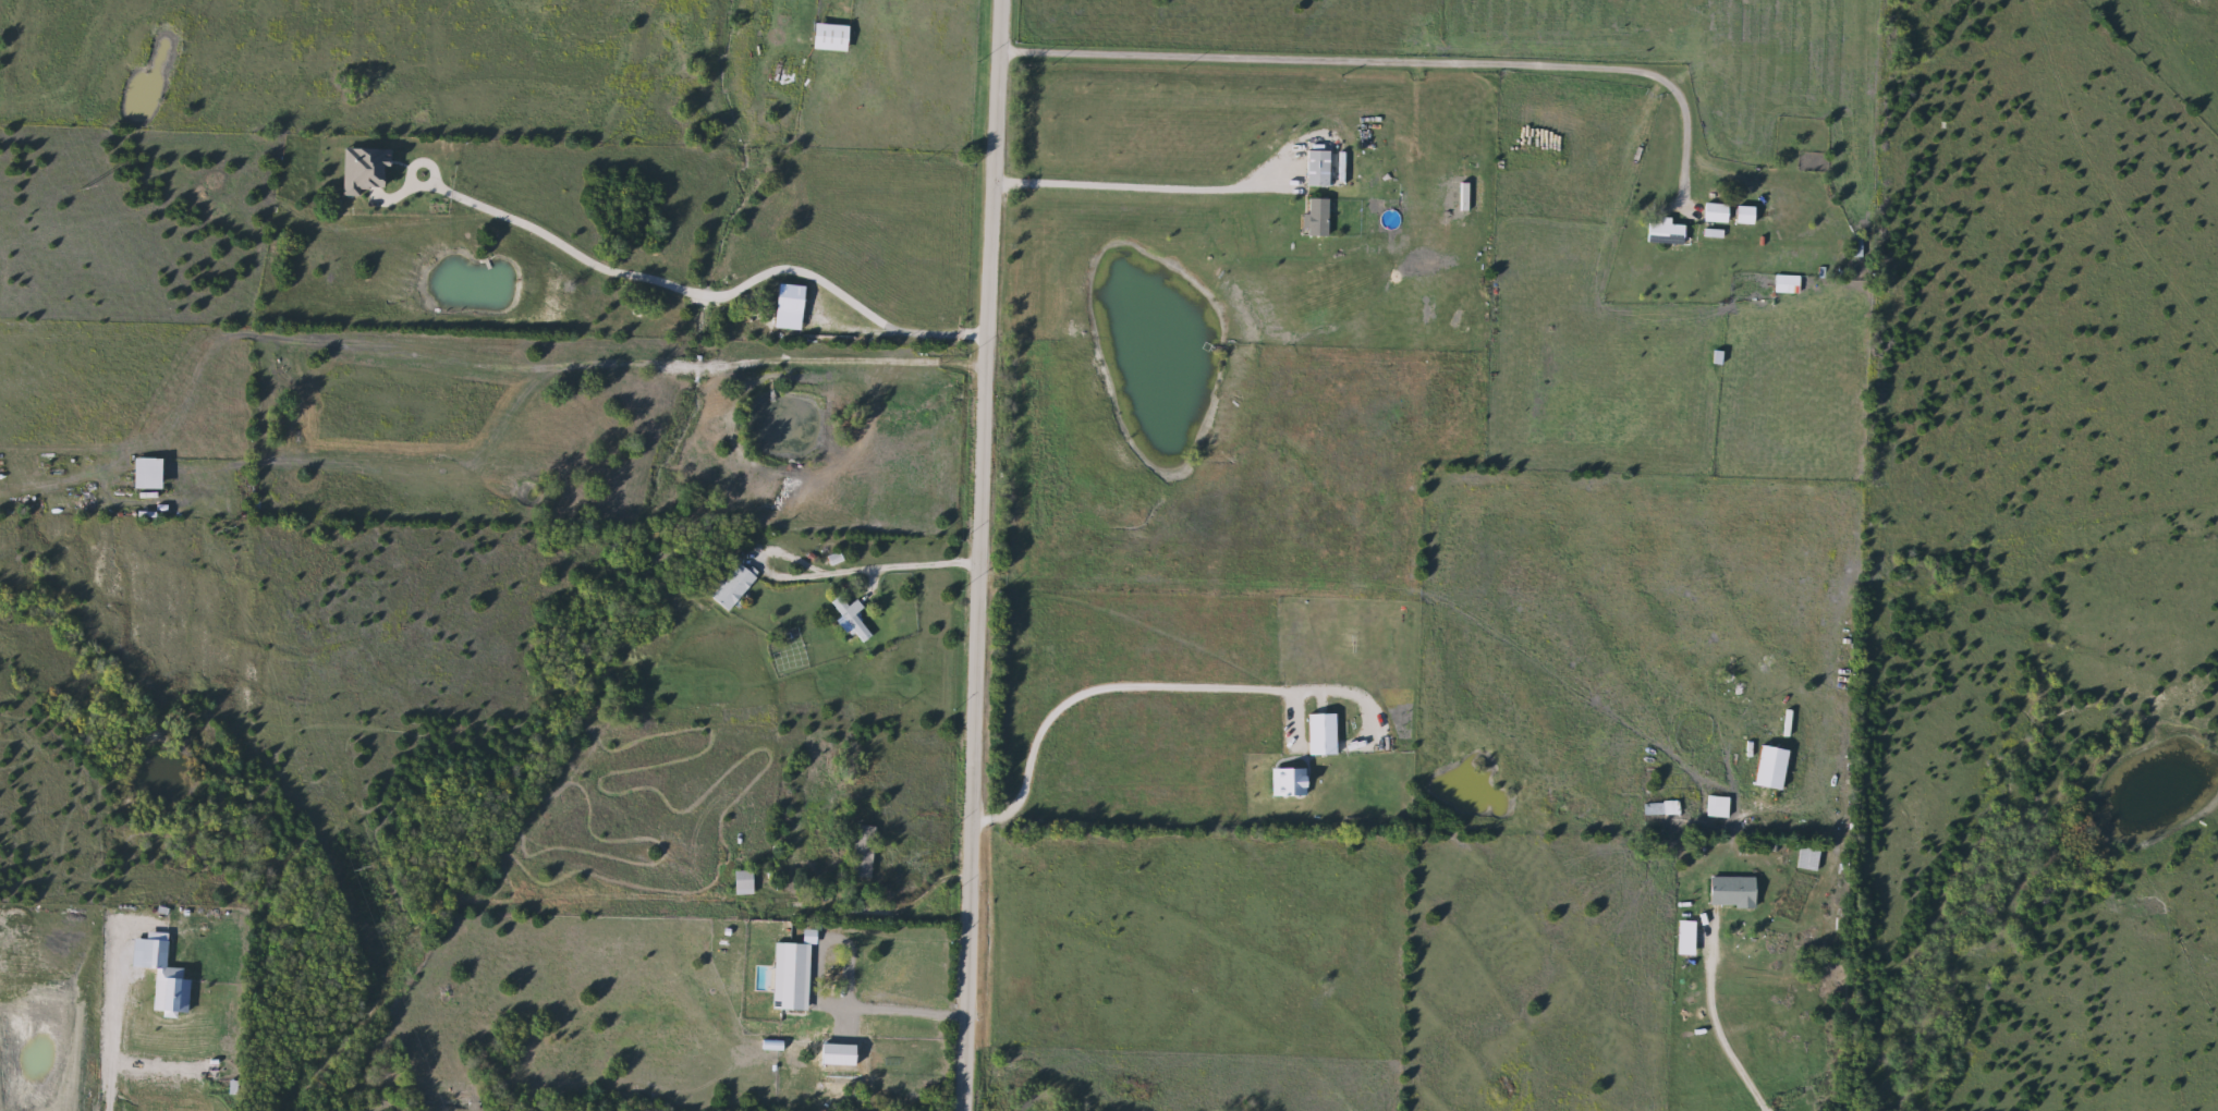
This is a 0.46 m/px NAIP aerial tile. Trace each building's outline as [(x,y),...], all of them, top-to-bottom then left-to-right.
[(808,50),(809,24),(844,26),(842,52),(808,50)] [(1302,187),(1302,150),(1326,150),(1326,187),(1302,187)] [(1326,235),(1302,235),(1302,198),(1326,198),(1326,235)] [(1725,222),(1702,222),(1702,205),(1725,205),(1725,222)] [(1680,244),(1644,244),(1644,220),(1669,220),(1669,224),(1680,224),(1680,244)] [(1795,293),(1770,293),(1770,278),(1795,278),(1795,293)] [(775,309),(780,283),(805,289),(800,315),(775,309)] [(790,328),(771,329),(771,317),(789,316),(790,328)] [(156,489),(130,489),(130,457),(156,457),(156,489)] [(707,596),(738,564),(754,579),(723,612),(707,596)] [(844,606),(854,600),(861,610),(854,613),(869,637),(857,645),(828,601),(837,595),(844,606)] [(1331,756),(1304,756),(1304,715),(1331,715),(1331,756)] [(1776,792),(1748,786),(1756,746),(1783,750),(1776,792)] [(870,879),(849,879),(849,826),(870,826),(870,879)] [(750,870),(750,895),(731,895),(731,870),(750,870)] [(1751,908),(1705,908),(1705,878),(1751,877),(1751,908)] [(129,969),(129,940),(162,940),(162,969),(129,969)] [(149,1013),(149,978),(184,978),(184,1013),(149,1013)]
